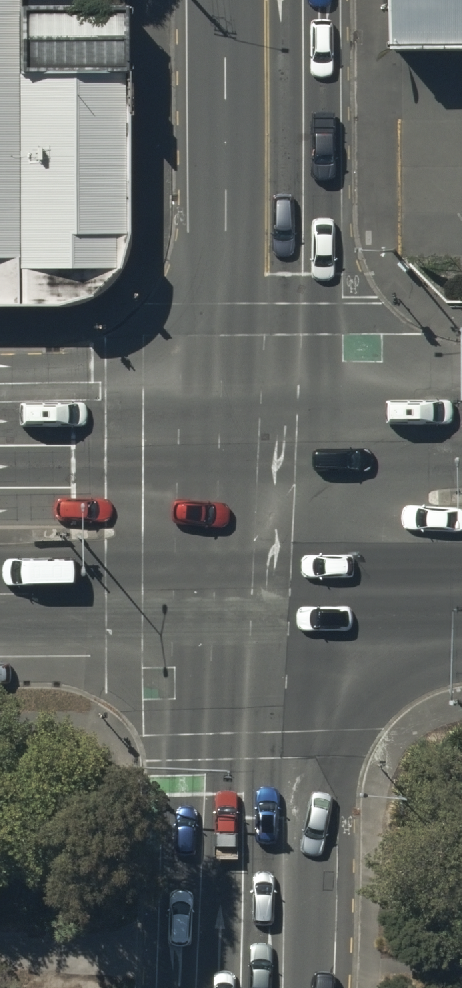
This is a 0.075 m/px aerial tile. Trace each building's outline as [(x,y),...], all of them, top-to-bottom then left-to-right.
[(54,309),(96,297),(122,274),(132,236),(128,2),(21,2),(21,0),(0,0),(0,309),(54,309)] [(399,53),(461,55),(461,0),(400,0),(399,53)]
